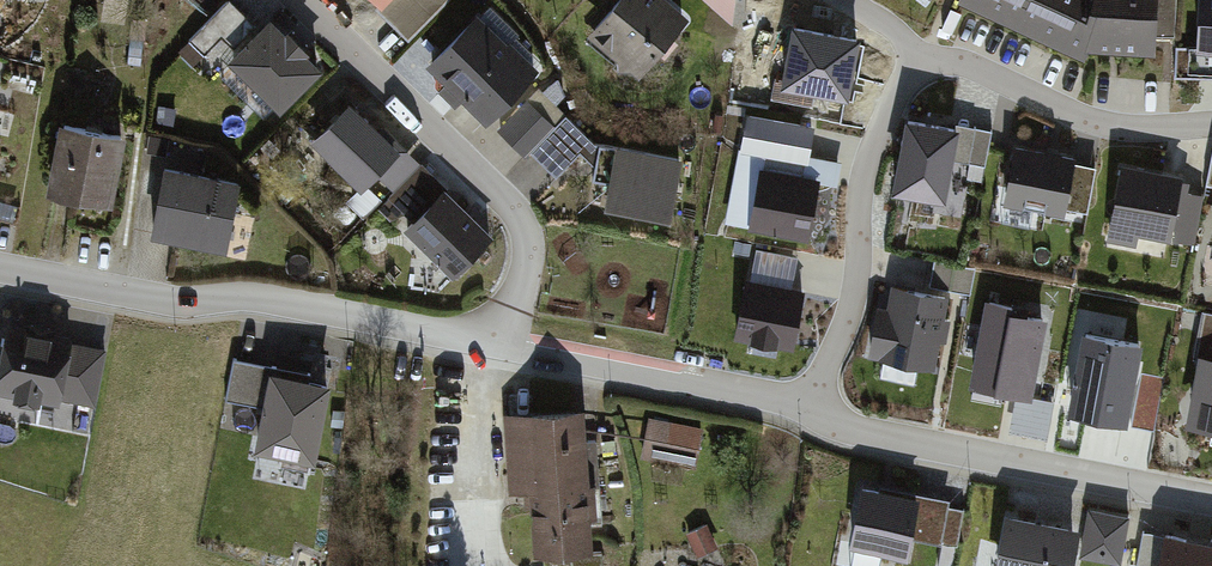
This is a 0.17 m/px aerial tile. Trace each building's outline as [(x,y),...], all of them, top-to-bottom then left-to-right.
[(597,25),(641,66),(681,23),(656,0),(621,0),(597,25)] [(1078,44),(1151,46),(1156,0),(973,0),(1078,44)] [(1195,48),(1211,49),(1211,0),(1198,0),(1195,48)] [(223,31),(238,43),(253,25),(226,3),(195,41),(206,50),(223,31)] [(328,73),(275,15),(226,60),(279,118),(328,73)] [(530,73),(477,15),(428,59),(481,117),(530,73)] [(865,42),(794,26),(781,82),(852,98),(865,42)] [(307,134),(364,196),(411,152),(354,90),(307,134)] [(528,97),(498,128),(524,154),(554,123),(528,97)] [(816,123),(747,110),(740,148),(808,161),(816,123)] [(959,124),(906,113),(892,185),(945,195),(953,157),(959,124)] [(565,114),(532,151),(557,174),(581,148),(595,166),(599,142),(591,137),(565,114)] [(120,137),(53,124),(40,192),(107,205),(120,137)] [(959,124),(953,157),(985,163),(992,130),(959,124)] [(616,145),(599,142),(595,166),(593,178),(607,181),(603,202),(672,214),(683,154),(616,142),(616,145)] [(1076,155),(1015,142),(1003,199),(1065,212),(1066,205),(1075,160),(1076,155)] [(1075,160),(1066,205),(1087,209),(1096,164),(1075,160)] [(1182,173),(1121,161),(1106,238),(1136,244),(1139,231),(1170,237),(1182,173)] [(241,180),(164,164),(150,229),(227,246),(241,180)] [(820,175),(760,164),(748,224),(809,235),(820,175)] [(404,228),(453,276),(493,236),(444,188),(404,228)] [(1203,192),(1182,189),(1173,239),(1194,242),(1203,192)] [(975,266),(935,259),(930,284),(970,292),(975,266)] [(804,287),(744,277),(734,337),(794,347),(804,287)] [(887,303),(877,301),(868,354),(936,366),(940,339),(946,340),(950,317),(945,316),(949,293),(891,283),(887,303)] [(970,380),(1032,392),(1047,315),(1014,309),(1016,302),(986,296),(970,380)] [(1197,358),(1198,351),(1211,354),(1211,313),(1202,311),(1194,357),(1197,358)] [(7,324),(0,360),(0,392),(59,403),(60,399),(72,341),(73,336),(7,324)] [(1082,329),(1067,408),(1126,419),(1140,340),(1082,329)] [(108,349),(72,341),(60,399),(96,407),(108,349)] [(1186,420),(1211,425),(1211,354),(1198,351),(1197,358),(1186,420)] [(234,360),(226,397),(264,404),(271,368),(234,360)] [(330,380),(271,368),(264,404),(256,446),(315,458),(330,380)] [(1164,377),(1141,373),(1131,424),(1154,428),(1164,377)] [(579,414),(515,417),(518,483),(538,482),(540,541),(583,539),(604,521),(600,441),(580,442),(579,414)] [(711,433),(652,421),(644,463),(703,475),(711,433)] [(919,493),(861,484),(850,544),(908,554),(912,534),(919,493)] [(919,493),(912,534),(959,543),(966,507),(948,503),(949,499),(919,493)] [(1089,503),(1079,551),(1121,559),(1130,511),(1089,503)] [(1004,507),(992,565),(1071,565),(1080,522),(1004,507)] [(704,527),(688,536),(699,556),(715,547),(704,527)] [(1210,541),(1167,533),(1161,565),(1205,565),(1210,541)]
